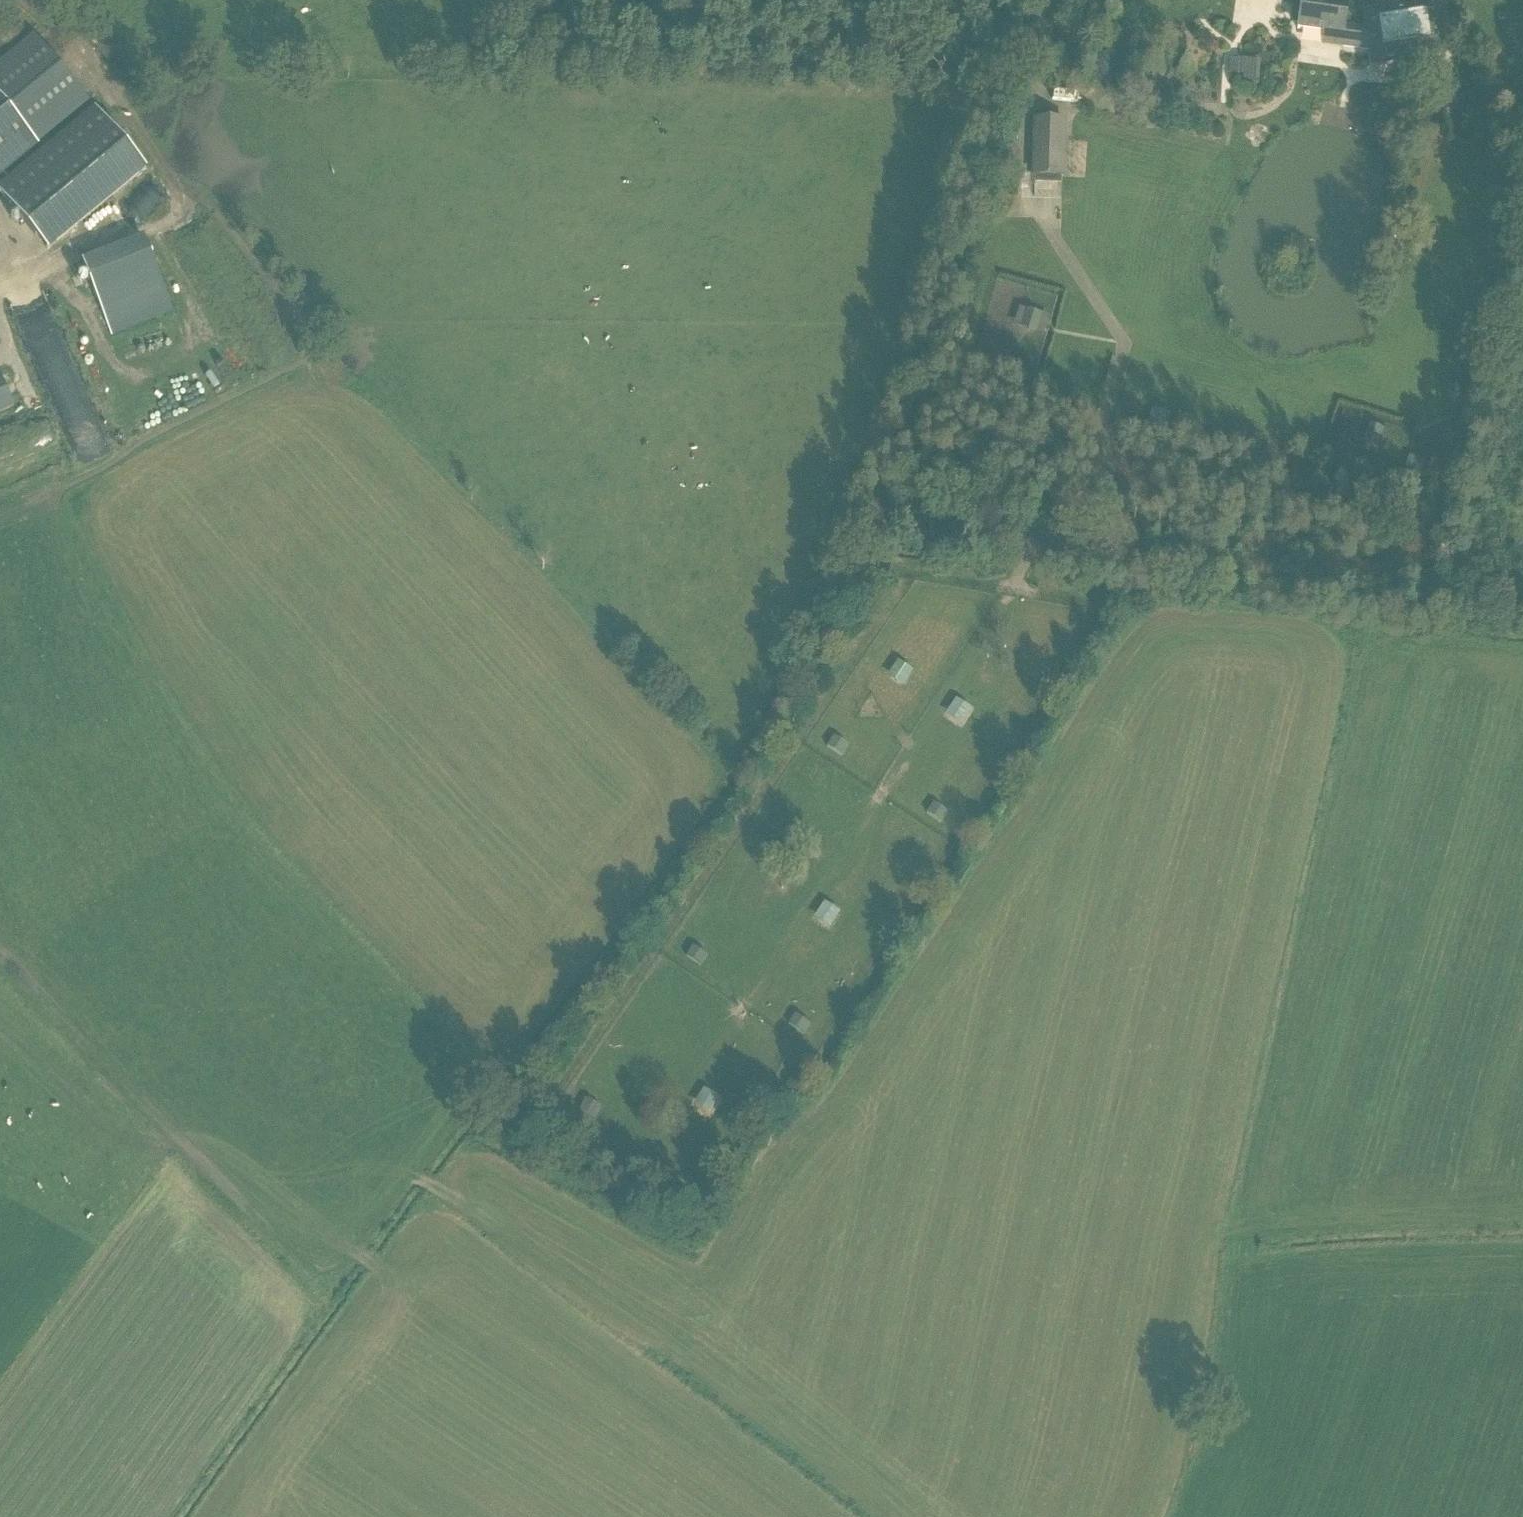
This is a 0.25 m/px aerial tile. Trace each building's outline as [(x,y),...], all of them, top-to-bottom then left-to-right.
[(1297,30),(1324,34),(1343,37),(1341,47),(1373,51),(1373,52),(1408,46),(1410,58),(1442,53),(1434,4),(1367,14),(1369,32),(1344,28),(1348,4),(1332,1),(1324,0),(1302,0),(1298,27),(1297,30)] [(90,102),(34,35),(0,63),(0,176),(90,102)] [(1244,60),(1243,85),(1260,85),(1261,61),(1244,60)] [(0,190),(0,194),(49,253),(147,170),(97,110),(0,190)] [(1031,178),(1035,178),(1035,184),(1060,185),(1060,178),(1065,178),(1067,120),(1033,119),(1031,178)] [(81,261),(111,337),(174,313),(143,238),(81,261)] [(1004,326),(1019,334),(1026,318),(1011,311),(1004,326)] [(0,377),(0,414),(14,408),(0,377)] [(99,449),(73,391),(46,403),(72,461),(99,449)] [(874,673),(887,686),(900,672),(887,660),(874,673)] [(932,711),(946,724),(959,709),(945,696),(932,711)] [(926,822),(933,810),(920,803),(913,814),(926,822)] [(813,901),(801,916),(816,928),(828,913),(813,901)] [(789,1030),(794,1019),(782,1014),(777,1025),(789,1030)] [(692,1086),(680,1103),(696,1114),(708,1097),(692,1086)]
